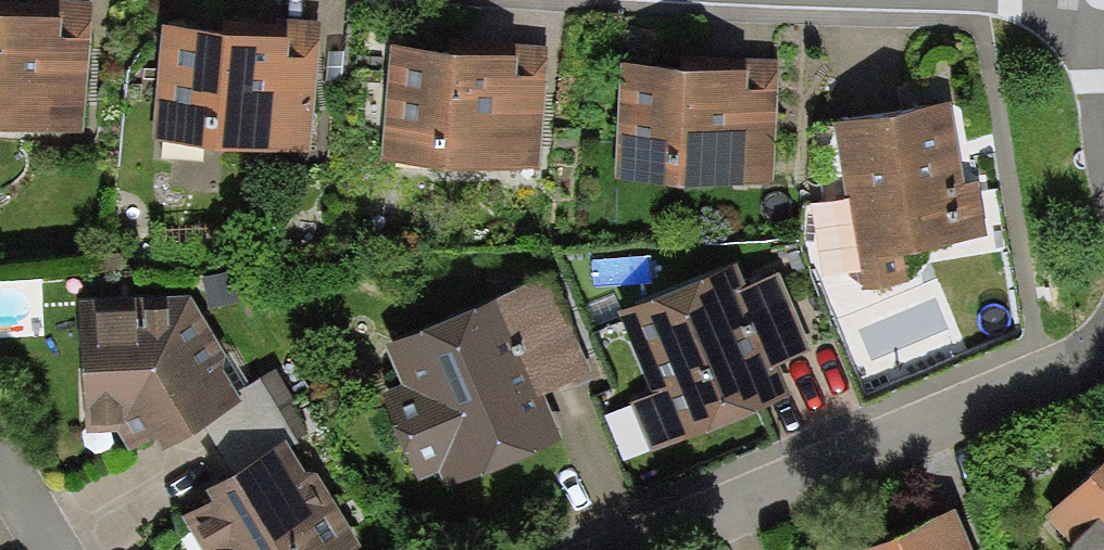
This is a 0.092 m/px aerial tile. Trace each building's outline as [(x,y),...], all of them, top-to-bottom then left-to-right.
[(82,135),(92,4),(33,0),(0,0),(0,5),(0,129),(82,135)] [(163,27),(153,140),(309,153),(320,23),(225,15),(224,32),(163,27)] [(390,50),(382,162),(539,173),(548,48),(455,42),(454,54),(390,50)] [(620,69),(616,182),(774,188),(779,62),(685,59),(685,72),(620,69)] [(950,107),(832,129),(845,200),(849,199),(866,294),(909,286),(904,257),(988,241),(977,183),(964,185),(950,107)] [(735,265),(619,315),(654,395),(630,405),(652,455),(685,441),(686,444),(791,399),(778,368),(812,353),(778,275),(746,289),(735,265)] [(552,278),(495,302),(537,401),(543,398),(594,376),(552,278)] [(190,298),(80,298),(85,436),(120,433),(132,457),(160,441),(166,456),(207,429),(243,406),(236,394),(248,387),(231,355),(226,358),(190,298)] [(495,302),(386,350),(402,386),(379,396),(419,487),(442,477),(450,493),(563,444),(543,398),(537,401),(495,302)] [(207,429),(232,476),(287,444),(306,433),(276,371),(248,387),(236,394),(243,406),(207,429)] [(287,444),(232,476),(203,493),(209,502),(181,519),(200,549),(359,549),(314,474),(307,479),(287,444)] [(1045,520),(1074,549),(1103,549),(1103,464),(1045,520)] [(956,513),(863,549),(971,549),(956,513)]
